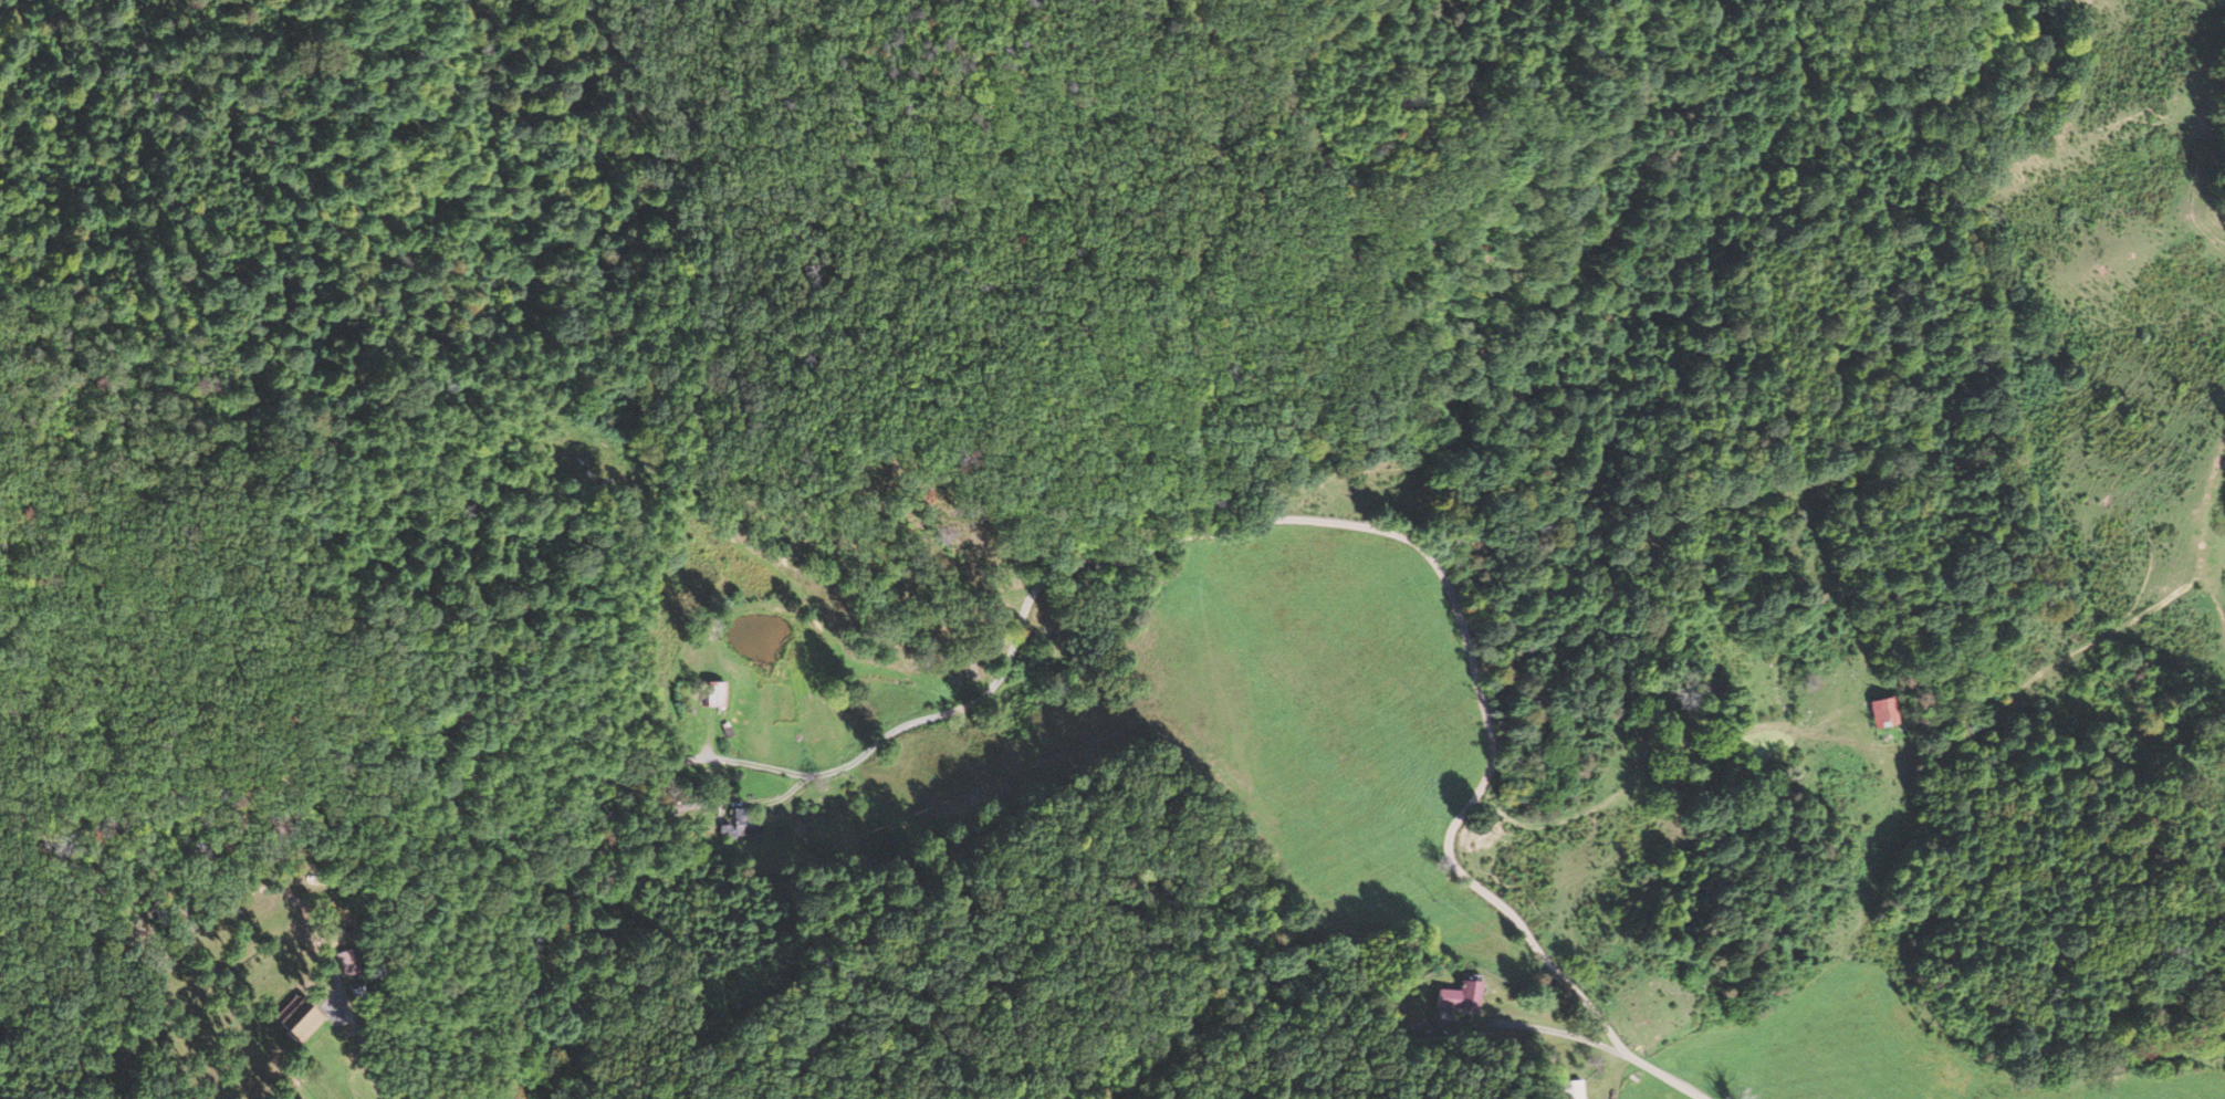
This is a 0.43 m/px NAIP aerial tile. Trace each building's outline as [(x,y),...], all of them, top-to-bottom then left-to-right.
[(1868,728),(1876,726),(1870,700),(1862,701),(1868,728)] [(360,976),(351,951),(337,956),(346,981),(360,976)] [(1440,989),(1440,1012),(1482,1012),(1482,976),(1462,976),(1462,989),(1440,989)] [(278,1021),(300,1044),(329,1016),(307,993),(278,1021)]
